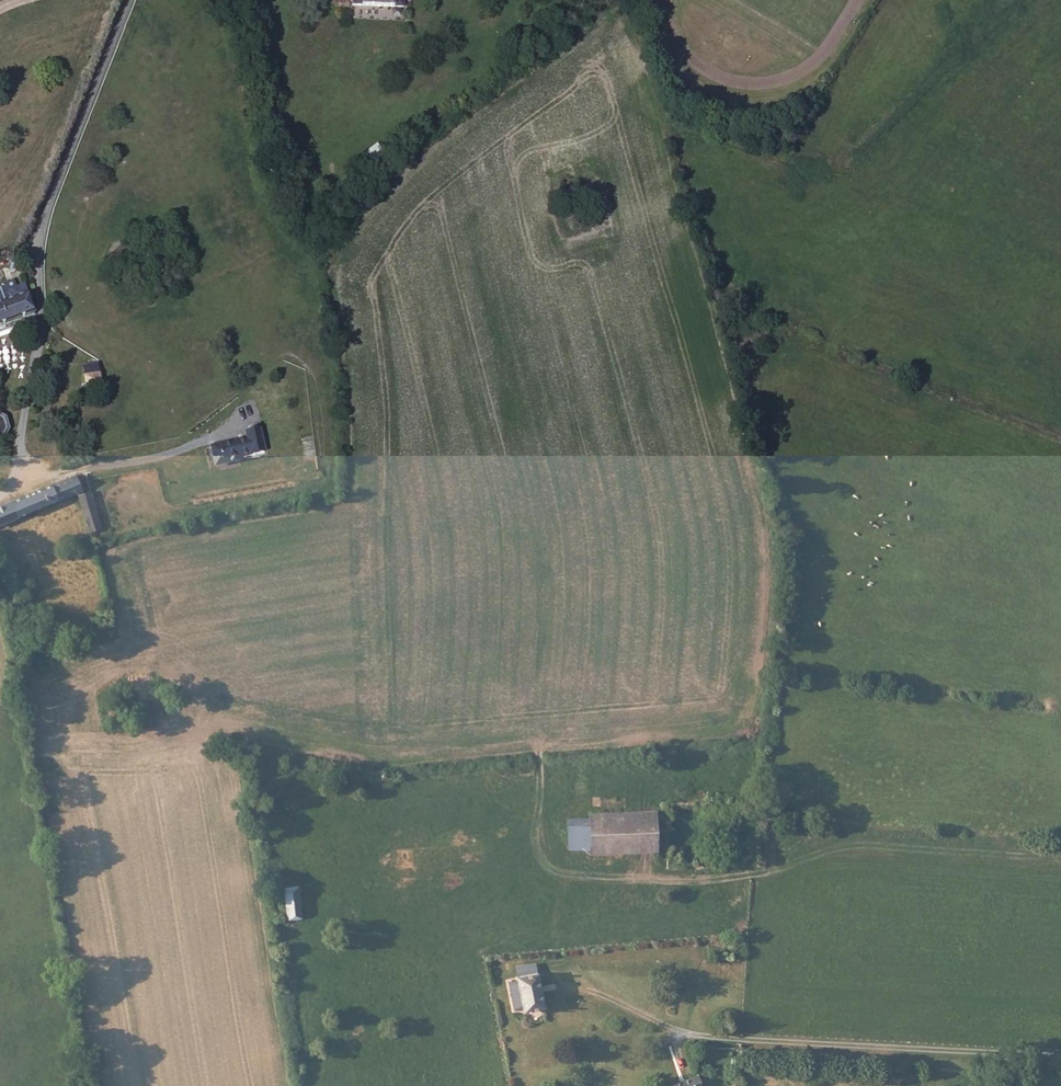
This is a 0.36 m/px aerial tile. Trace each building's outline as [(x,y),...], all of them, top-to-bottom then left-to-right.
[(0,289),(0,331),(36,318),(38,317),(27,288),(20,291),(17,283),(0,289)] [(38,323),(36,318),(0,331),(0,337),(38,323)] [(103,391),(101,367),(86,369),(88,392),(103,391)] [(251,439),(214,445),(216,460),(253,454),(251,439)] [(80,495),(74,479),(0,507),(0,524),(80,495)] [(92,495),(80,498),(90,533),(102,530),(92,495)] [(0,539),(0,570),(10,566),(0,539)] [(644,821),(628,822),(628,853),(645,853),(644,821)] [(628,853),(628,822),(557,823),(558,853),(628,853)] [(297,887),(286,888),(290,920),(301,919),(297,887)] [(542,1006),(536,972),(515,976),(521,1009),(542,1006)] [(674,1083),(674,1085),(703,1085),(701,1077),(674,1083)]
